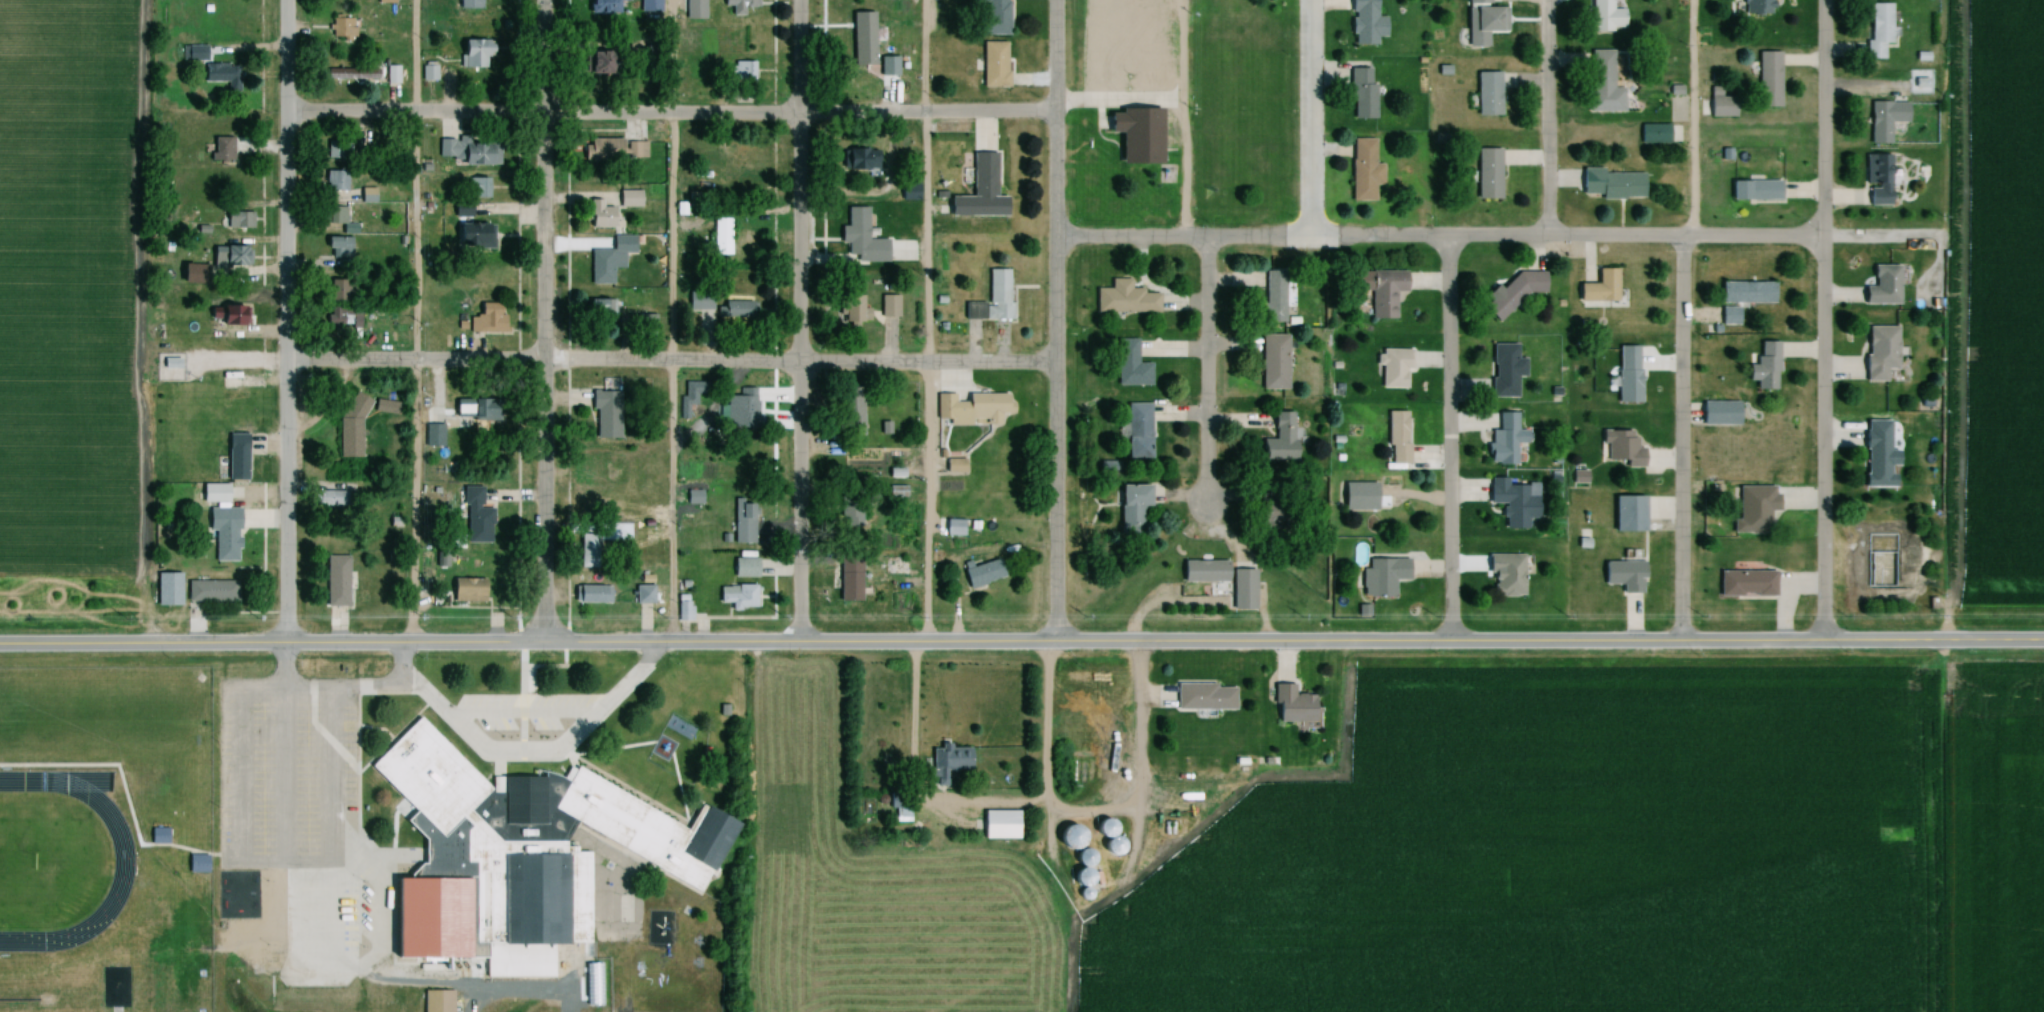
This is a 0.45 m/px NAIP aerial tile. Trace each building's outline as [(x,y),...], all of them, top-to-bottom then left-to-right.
[(456,10),(481,10),(481,0),(456,0),(456,10)] [(585,16),(625,16),(625,0),(585,0),(585,16)] [(661,14),(661,0),(637,0),(637,14),(661,14)] [(703,0),(683,0),(683,21),(703,21),(703,0)] [(746,12),(757,12),(757,0),(721,0),(721,9),(729,9),(729,17),(746,17),(746,12)] [(1006,37),(1007,0),(968,0),(968,37),(1006,37)] [(1375,39),(1384,39),(1384,18),(1376,19),(1376,0),(1349,0),(1350,46),(1375,46),(1375,39)] [(1485,47),(1485,32),(1505,32),(1505,8),(1490,9),(1490,0),(1465,0),(1465,48),(1485,47)] [(1610,10),(1610,0),(1590,0),(1590,9),(1584,10),(1584,17),(1589,32),(1610,32),(1623,28),(1623,10),(1610,10)] [(1742,17),(1771,17),(1771,0),(1742,0),(1742,17)] [(1883,60),(1883,45),(1888,45),(1888,5),(1866,5),(1866,60),(1883,60)] [(354,19),(330,19),(330,41),(354,41),(354,19)] [(457,42),(457,69),(483,69),(483,42),(457,42)] [(1005,44),(980,44),(980,89),(1005,89),(1005,44)] [(184,47),(184,62),(203,62),(203,47),(184,47)] [(1622,88),(1611,88),(1611,51),(1587,51),(1587,112),(1622,113),(1622,88)] [(584,53),(584,76),(609,76),(609,53),(584,53)] [(1756,108),(1778,108),(1778,53),(1756,53),(1756,108)] [(421,81),(436,81),(436,62),(421,62),(421,81)] [(731,81),(753,81),(753,63),(731,63),(731,81)] [(240,65),(201,65),(201,85),(240,85),(240,65)] [(397,67),(384,67),(384,86),(397,86),(397,67)] [(878,67),(853,67),(853,87),(878,87),(878,67)] [(325,70),(325,81),(378,81),(378,70),(325,70)] [(1373,120),(1373,70),(1348,70),(1348,120),(1373,120)] [(1498,74),(1475,74),(1475,117),(1498,117),(1498,74)] [(1734,97),(1720,97),(1720,88),(1708,88),(1708,118),(1734,118),(1734,97)] [(1868,145),(1888,145),(1888,123),(1907,123),(1907,103),(1868,103),(1868,145)] [(1158,110),(1104,110),(1104,134),(1117,134),(1117,165),(1158,165),(1158,110)] [(1668,124),(1638,124),(1638,144),(1668,144),(1668,124)] [(210,161),(231,161),(231,138),(210,138),(210,161)] [(496,166),(496,139),(437,139),(437,166),(496,166)] [(581,140),(581,162),(621,162),(621,140),(581,140)] [(1373,140),(1350,140),(1349,202),(1372,202),(1372,186),(1381,186),(1381,165),(1373,165),(1373,140)] [(349,143),(326,143),(326,163),(349,163),(349,143)] [(645,144),(628,143),(628,158),(645,159),(645,144)] [(878,172),(878,150),(839,150),(839,172),(878,172)] [(1475,201),(1498,201),(1498,150),(1475,150),(1475,201)] [(995,197),(996,154),(971,154),(971,198),(946,197),(945,217),(1003,217),(1003,197),(995,197)] [(1890,155),(1865,155),(1865,207),(1890,207),(1890,155)] [(1643,199),(1643,171),(1578,171),(1579,196),(1597,196),(1597,199),(1643,199)] [(348,172),(323,172),(323,192),(348,192),(348,172)] [(489,178),(467,178),(467,199),(489,199),(489,178)] [(1728,201),(1779,201),(1779,182),(1728,182),(1728,201)] [(616,208),(640,208),(640,192),(616,192),(616,208)] [(602,201),(585,201),(585,229),(614,229),(614,208),(602,208),(602,201)] [(452,219),(469,219),(469,204),(452,204),(452,219)] [(343,225),(343,208),(324,208),(324,225),(343,225)] [(886,240),(866,240),(866,208),(845,209),(845,229),(836,229),(836,264),(887,264),(886,240)] [(226,229),(252,229),(252,214),(226,214),(226,229)] [(713,258),(732,258),(732,220),(713,220),(713,258)] [(492,250),(492,225),(451,225),(451,250),(492,250)] [(588,250),(589,286),(611,286),(611,269),(623,269),(623,254),(634,254),(634,236),(610,237),(610,250),(588,250)] [(353,238),(322,239),(322,253),(353,253),(353,238)] [(209,271),(250,271),(250,249),(209,249),(209,271)] [(197,278),(206,278),(206,266),(176,266),(176,285),(197,285),(197,278)] [(1898,267),(1872,267),(1871,289),(1861,288),(1861,306),(1897,306),(1898,267)] [(1011,320),(1011,303),(1007,303),(1007,270),(987,270),(987,304),(962,304),(962,320),(1011,320)] [(1575,285),(1575,302),(1614,302),(1614,270),(1595,270),(1595,285),(1575,285)] [(1283,325),(1283,272),(1262,272),(1262,325),(1283,325)] [(1394,292),(1404,292),(1404,272),(1351,272),(1351,291),(1369,291),(1369,321),(1394,321),(1394,292)] [(329,280),(329,302),(351,302),(351,280),(329,280)] [(1094,291),(1094,314),(1157,314),(1156,294),(1141,294),(1141,290),(1128,290),(1128,280),(1108,280),(1108,291),(1094,291)] [(1773,304),(1773,283),(1718,283),(1718,305),(1773,304)] [(898,319),(898,297),(879,297),(879,319),(898,319)] [(865,298),(845,298),(845,323),(865,323),(865,298)] [(593,310),(593,316),(612,316),(612,302),(593,302),(593,310)] [(716,303),(716,327),(754,327),(754,303),(716,303)] [(220,316),(212,318),(216,332),(241,324),(235,304),(218,309),(220,316)] [(475,305),(475,317),(468,317),(468,333),(505,333),(505,316),(496,316),(496,305),(475,305)] [(329,309),(329,328),(359,328),(359,309),(329,309)] [(1737,327),(1737,309),(1720,309),(1720,327),(1737,327)] [(1895,371),(1895,328),(1863,328),(1864,382),(1885,382),(1884,371),(1895,371)] [(1286,392),(1286,336),(1259,336),(1259,392),(1286,392)] [(1115,387),(1149,387),(1149,365),(1135,365),(1135,341),(1115,341),(1115,387)] [(1753,391),(1776,391),(1777,343),(1756,343),(1756,369),(1745,368),(1745,383),(1753,383),(1753,391)] [(1523,360),(1515,360),(1515,346),(1490,346),(1491,399),(1515,399),(1515,379),(1523,379),(1523,360)] [(1638,405),(1638,348),(1616,348),(1616,405),(1638,405)] [(1408,351),(1377,351),(1377,390),(1408,390),(1408,351)] [(725,397),(724,428),(756,428),(757,390),(740,390),(739,397),(725,397)] [(593,440),(619,440),(619,393),(589,393),(589,411),(593,411),(593,440)] [(956,412),(956,395),(941,395),(941,412),(956,412)] [(964,423),(998,423),(998,415),(1009,415),(1009,395),(964,396),(964,423)] [(863,396),(842,396),(842,437),(863,437),(863,396)] [(340,459),(361,460),(362,398),(340,398),(340,459)] [(394,405),(375,401),(373,411),(392,415),(394,405)] [(450,401),(450,419),(488,419),(488,401),(450,401)] [(1698,427),(1737,427),(1737,403),(1698,403),(1698,427)] [(1124,460),(1149,460),(1149,406),(1124,406),(1124,460)] [(1386,413),(1386,457),(1407,457),(1407,413),(1386,413)] [(1257,461),(1293,461),(1292,414),(1272,414),(1272,441),(1257,441),(1257,461)] [(1514,445),(1526,445),(1525,431),(1515,431),(1515,414),(1496,415),(1496,432),(1485,432),(1486,466),(1514,465),(1514,445)] [(1896,451),(1888,451),(1888,422),(1863,422),(1863,489),(1891,489),(1891,467),(1896,467),(1896,451)] [(442,425),(422,425),(422,447),(442,447),(442,425)] [(1641,448),(1634,448),(1634,433),(1600,433),(1600,463),(1622,463),(1622,469),(1641,469),(1641,448)] [(244,482),(244,435),(224,435),(224,482),(244,482)] [(944,460),(944,474),(963,474),(963,460),(944,460)] [(1525,530),(1525,519),(1535,520),(1535,497),(1525,497),(1526,487),(1505,487),(1505,479),(1487,479),(1486,505),(1500,505),(1500,530),(1525,530)] [(200,487),(200,505),(227,505),(227,487),(200,487)] [(1737,487),(1737,519),(1731,519),(1731,534),(1770,534),(1770,512),(1775,512),(1775,487),(1737,487)] [(489,544),(489,510),(480,510),(480,488),(461,488),(461,509),(464,509),(464,544),(489,544)] [(312,492),(312,508),(343,508),(343,492),(312,492)] [(753,543),(753,498),(733,498),(733,543),(753,543)] [(1611,498),(1611,533),(1643,533),(1643,498),(1611,498)] [(238,510),(206,510),(206,531),(213,531),(213,563),(238,563),(238,510)] [(859,510),(840,510),(840,524),(859,524),(859,510)] [(578,569),(596,569),(596,535),(578,535),(578,569)] [(1620,594),(1641,594),(1642,552),(1622,552),(1622,563),(1601,563),(1600,585),(1620,586),(1620,594)] [(1489,556),(1489,598),(1523,597),(1523,555),(1489,556)] [(324,557),(324,608),(347,608),(347,557),(324,557)] [(859,559),(837,558),(836,602),(858,603),(859,559)] [(730,578),(757,578),(757,559),(730,559),(730,578)] [(1002,578),(997,560),(959,571),(965,589),(1002,578)] [(1360,570),(1360,599),(1393,598),(1393,581),(1407,581),(1407,560),(1367,560),(1367,570),(1360,570)] [(1226,562),(1179,562),(1179,583),(1226,583),(1226,562)] [(1773,597),(1773,571),(1718,571),(1718,597),(1773,597)] [(1230,611),(1254,611),(1254,572),(1230,572),(1230,611)] [(484,581),(448,581),(448,604),(484,604),(484,581)] [(236,603),(236,582),(185,583),(185,604),(236,603)] [(611,604),(611,587),(571,587),(571,604),(611,604)] [(633,605),(653,605),(653,587),(633,587),(633,605)] [(729,609),(757,609),(757,587),(716,587),(716,605),(729,605),(729,609)] [(1291,684),(1273,684),(1274,723),(1312,722),(1311,695),(1292,696),(1291,684)] [(1174,685),(1174,710),(1233,710),(1233,685),(1174,685)] [(489,978),(552,978),(552,945),(586,945),(587,851),(563,851),(563,840),(573,840),(573,830),(703,889),(732,823),(700,808),(684,824),(564,770),(562,774),(530,774),(529,777),(512,777),(512,788),(501,778),(500,778),(496,786),(426,717),(377,767),(437,826),(457,826),(469,814),(488,832),(488,845),(484,845),(481,851),(481,970),(489,978)] [(971,748),(933,748),(933,769),(971,769),(971,748)] [(908,823),(908,802),(893,802),(893,823),(908,823)] [(1018,840),(1018,811),(979,811),(979,840),(1018,840)] [(1069,849),(1080,839),(1068,825),(1057,835),(1069,849)] [(154,828),(154,844),(173,844),(173,828),(154,828)] [(1081,851),(1073,859),(1079,865),(1069,874),(1081,886),(1088,878),(1080,869),(1089,860),(1081,851)] [(212,873),(212,856),(194,856),(194,873),(212,873)] [(458,990),(428,990),(428,1011),(458,1011),(458,990)]
